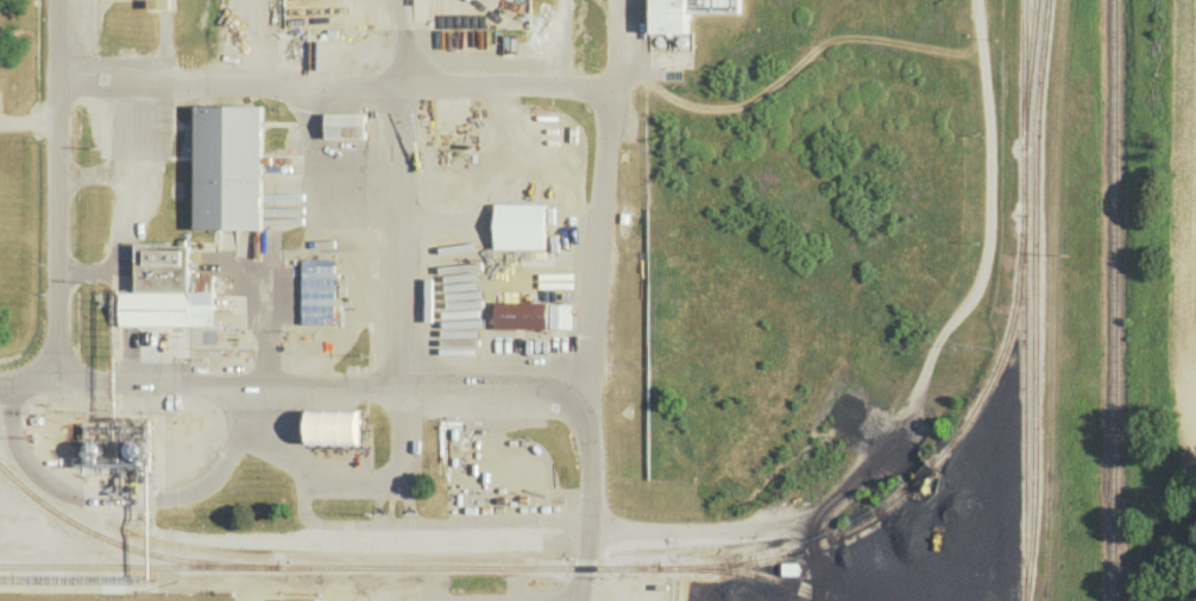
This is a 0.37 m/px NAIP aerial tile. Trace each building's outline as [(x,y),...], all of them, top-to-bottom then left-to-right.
[(689,32),(689,10),(740,10),(740,0),(652,0),(652,32),(689,32)] [(195,229),(262,229),(261,103),(195,103),(195,229)] [(326,138),(364,138),(364,113),(326,112),(326,138)] [(495,248),(545,249),(546,203),(496,202),(495,248)] [(214,326),(215,274),(190,274),(190,243),(137,243),(137,291),(121,291),(120,325),(214,326)] [(335,259),(303,258),(301,324),(333,325),(335,259)] [(494,327),(547,328),(548,302),(495,301),(494,327)] [(570,329),(571,303),(550,303),(550,329),(570,329)] [(358,409),(308,409),(308,444),(358,443),(358,409)]
